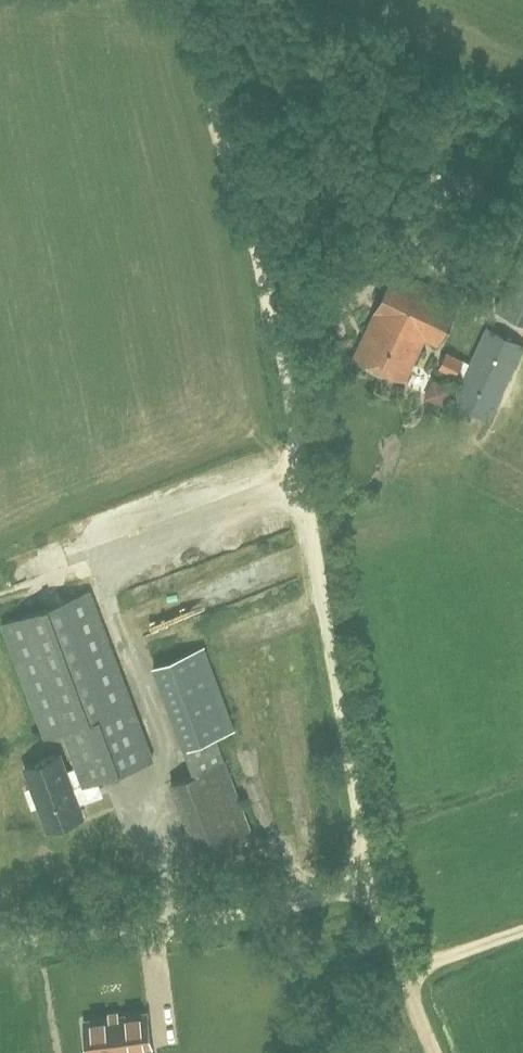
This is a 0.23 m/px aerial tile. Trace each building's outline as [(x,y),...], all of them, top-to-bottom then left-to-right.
[(497,304),(495,308),(522,321),(522,248),(497,304)] [(395,270),(355,355),(371,362),(370,364),(371,369),(382,374),(386,372),(387,370),(404,378),(423,338),(438,345),(459,300),(395,270)] [(489,421),(515,363),(522,345),(522,343),(486,327),(478,345),(470,362),(462,379),(461,381),(454,396),(452,402),(469,411),(489,421)] [(435,357),(430,370),(450,378),(455,364),(435,357)] [(25,767),(33,788),(27,790),(33,807),(39,805),(49,830),(83,817),(78,803),(100,795),(94,781),(153,759),(89,591),(64,600),(3,623),(45,737),(64,730),(76,763),(85,760),(86,763),(65,771),(59,754),(25,767)] [(245,838),(217,765),(207,739),(237,729),(207,645),(156,664),(196,773),(172,781),(200,855),(245,838)] [(273,897),(276,908),(295,905),(292,893),(273,897)] [(126,1052),(152,1049),(149,1025),(124,1028),(123,1017),(86,1022),(89,1052),(126,1048),(126,1052)]
